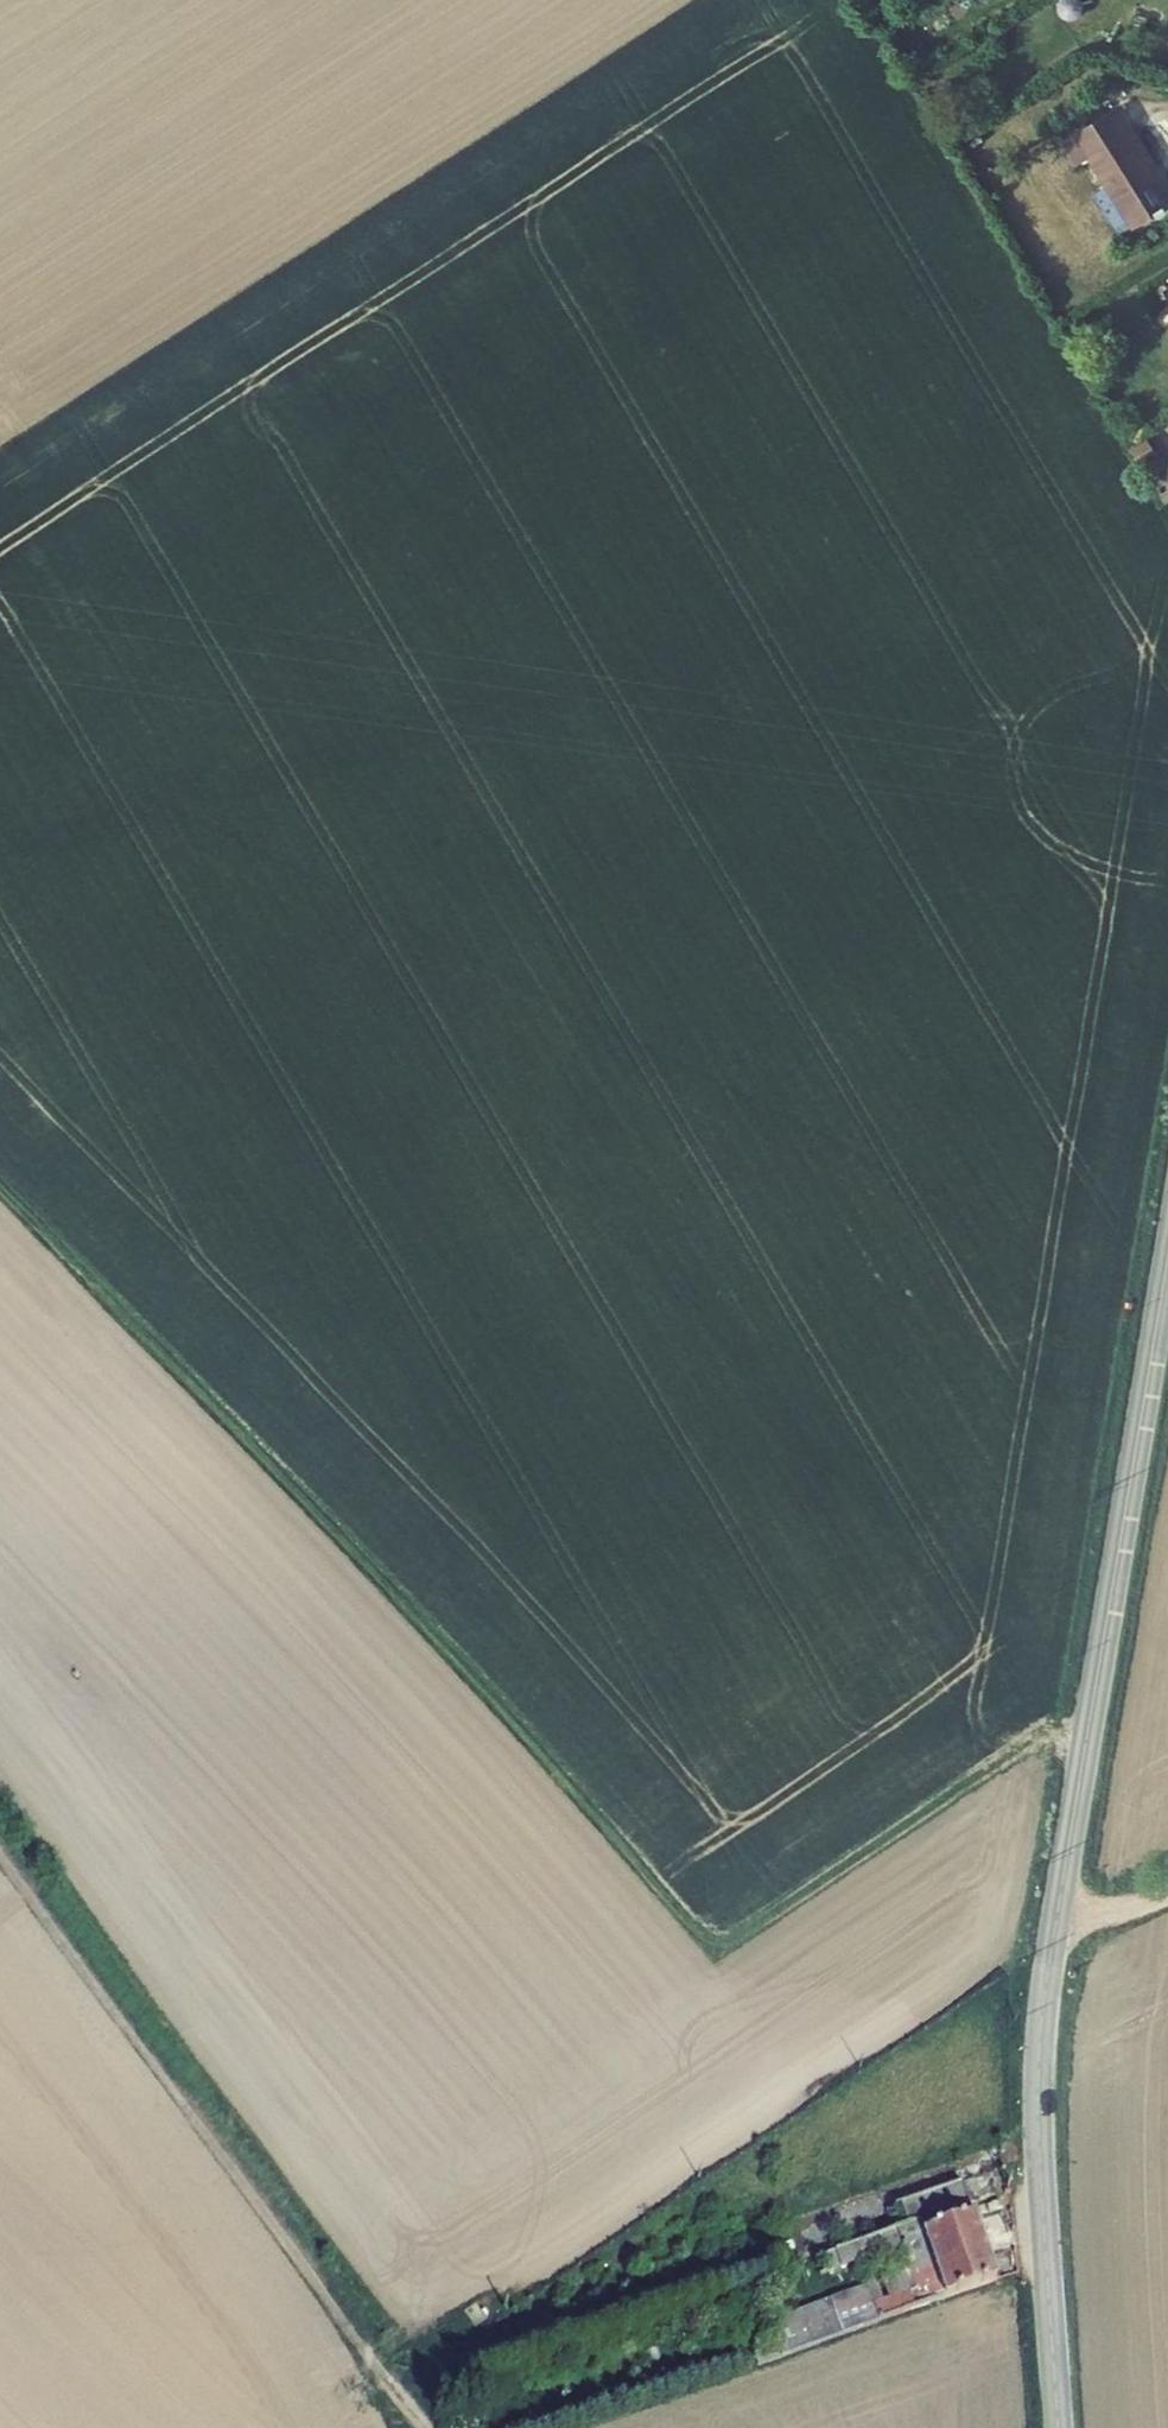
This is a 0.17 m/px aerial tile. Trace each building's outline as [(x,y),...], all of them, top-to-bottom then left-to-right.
[(1068,130),(1126,221),(1167,195),(1167,193),(1112,103),(1068,130)] [(964,2190),(913,2208),(920,2229),(971,2212),(964,2190)] [(985,2251),(971,2212),(920,2229),(834,2259),(839,2273),(883,2258),(886,2267),(907,2260),(912,2276),(935,2269),(985,2251)] [(994,2279),(985,2251),(935,2269),(945,2297),(994,2279)] [(906,2299),(890,2305),(896,2321),(911,2316),(906,2299)]
